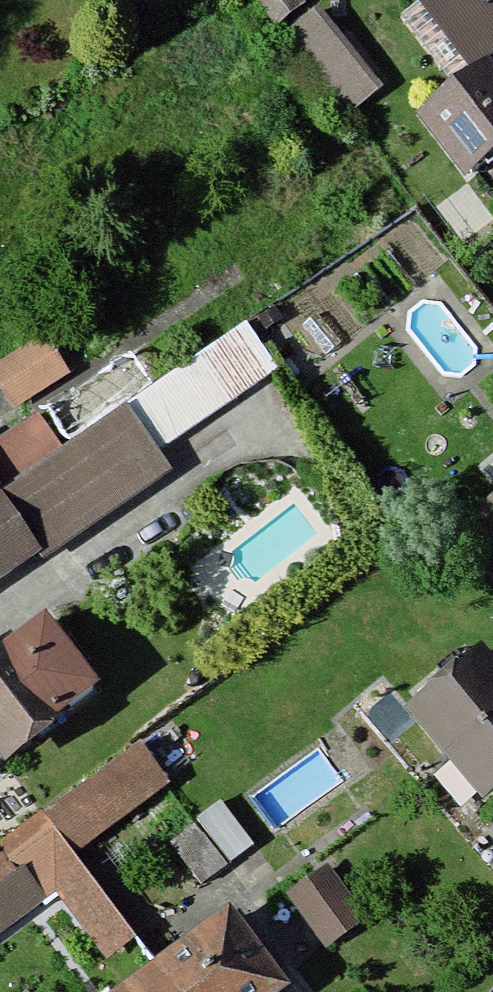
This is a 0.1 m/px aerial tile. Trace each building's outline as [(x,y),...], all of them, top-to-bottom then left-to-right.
[(420,8),(480,85),(433,121),(486,190),(492,185),(492,0),(430,0),(420,8)] [(252,330),(137,412),(167,454),(282,372),(252,330)] [(0,370),(0,374),(21,410),(77,378),(54,339),(0,370)] [(132,357),(55,410),(74,437),(151,384),(132,357)] [(186,482),(167,454),(137,412),(133,404),(68,448),(43,411),(16,430),(0,406),(0,607),(186,482)] [(0,679),(0,765),(21,792),(123,713),(60,632),(0,679)] [(413,713),(488,803),(492,800),(492,656),(488,650),(413,713)] [(0,855),(0,942),(56,902),(109,976),(150,947),(86,857),(173,795),(143,753),(0,855)] [(338,866),(292,896),(331,953),(376,922),(338,866)] [(157,991),(290,991),(241,928),(157,991)]
